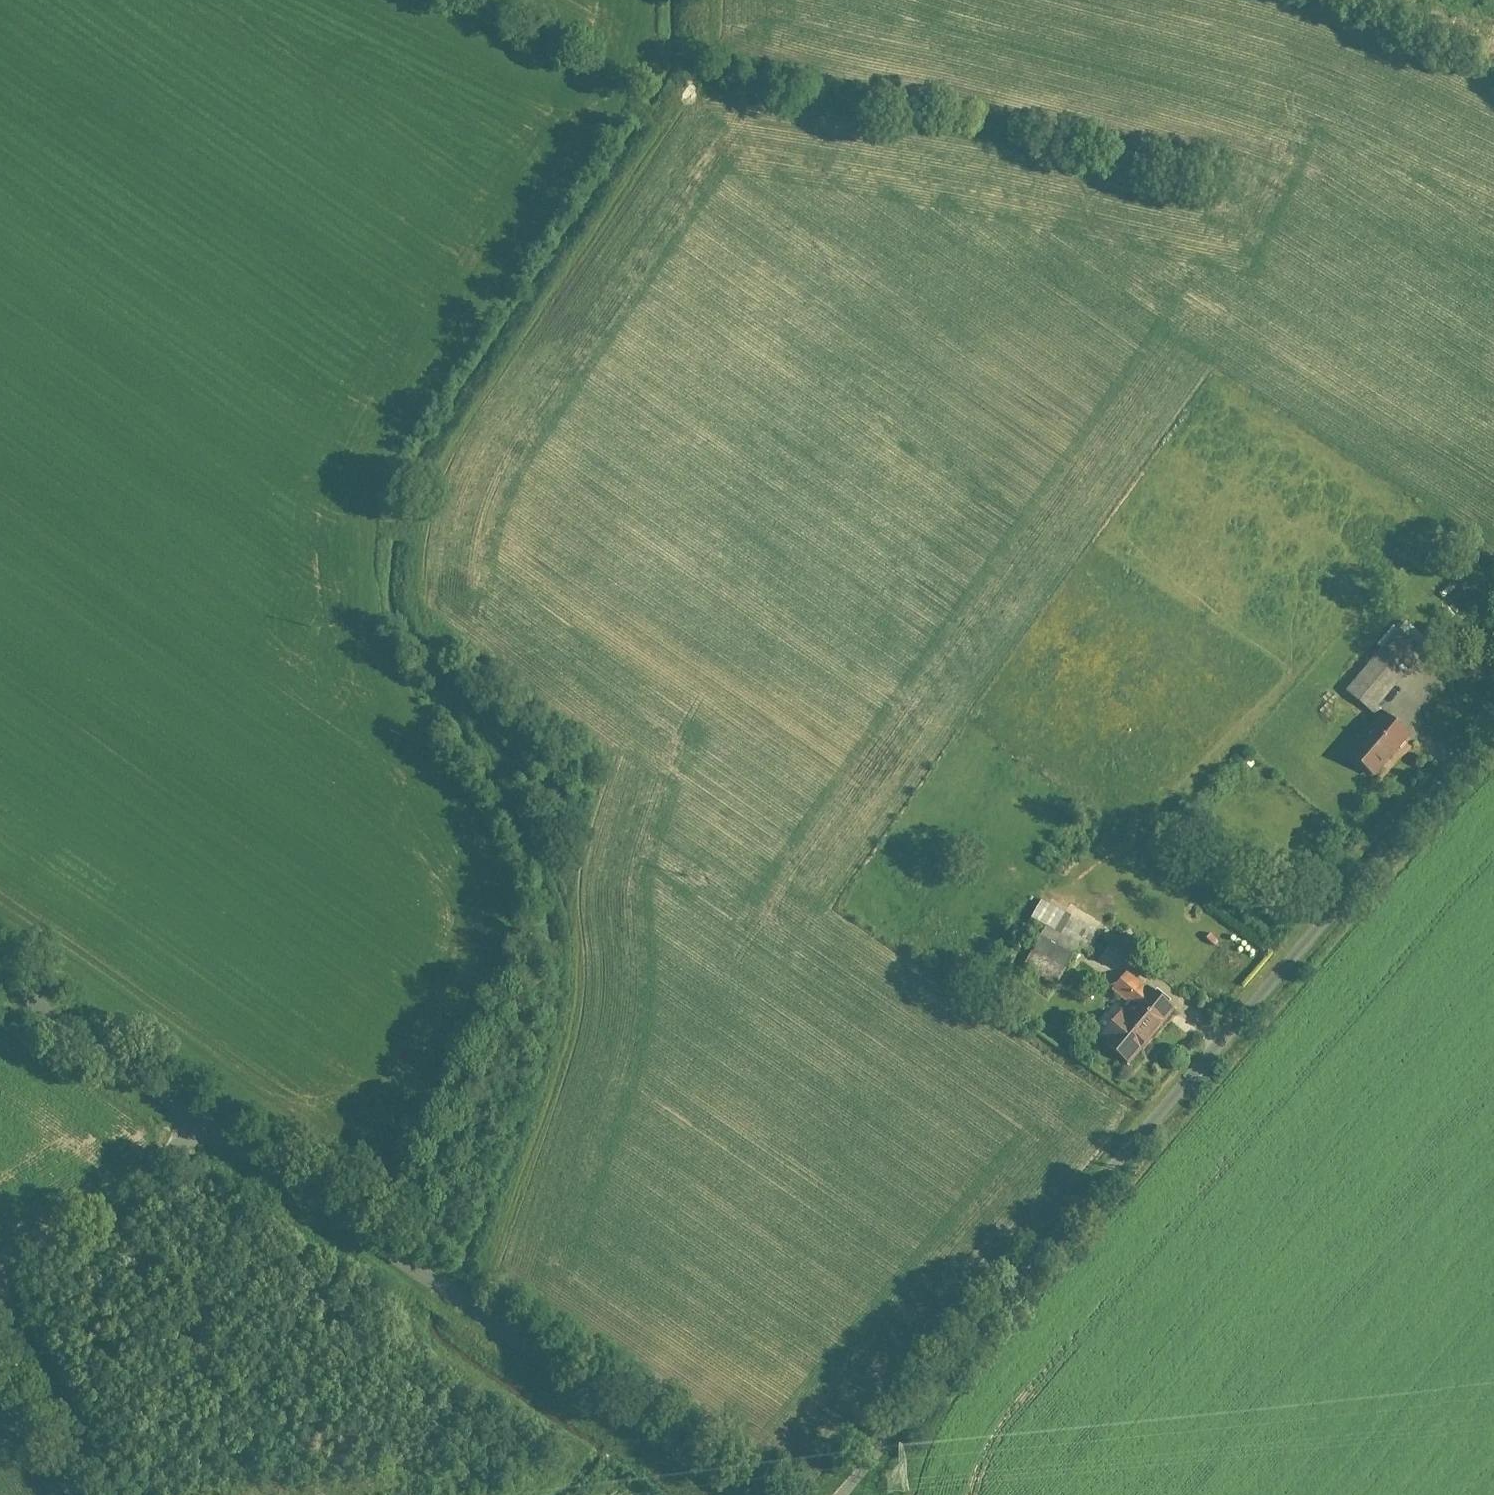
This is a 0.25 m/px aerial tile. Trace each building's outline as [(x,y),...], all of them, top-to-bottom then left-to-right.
[(1345,694),(1371,716),(1406,675),(1380,653),(1345,694)] [(1349,759),(1375,780),(1407,740),(1380,719),(1349,759)] [(1047,906),(1035,927),(1101,965),(1110,951),(1098,944),(1102,938),(1047,906)] [(1129,932),(1121,945),(1131,951),(1139,939),(1129,932)] [(1044,934),(1032,954),(1066,975),(1078,955),(1044,934)] [(1126,975),(1110,995),(1127,1009),(1097,1046),(1128,1071),(1171,1017),(1158,1006),(1161,1003),(1126,975)]
